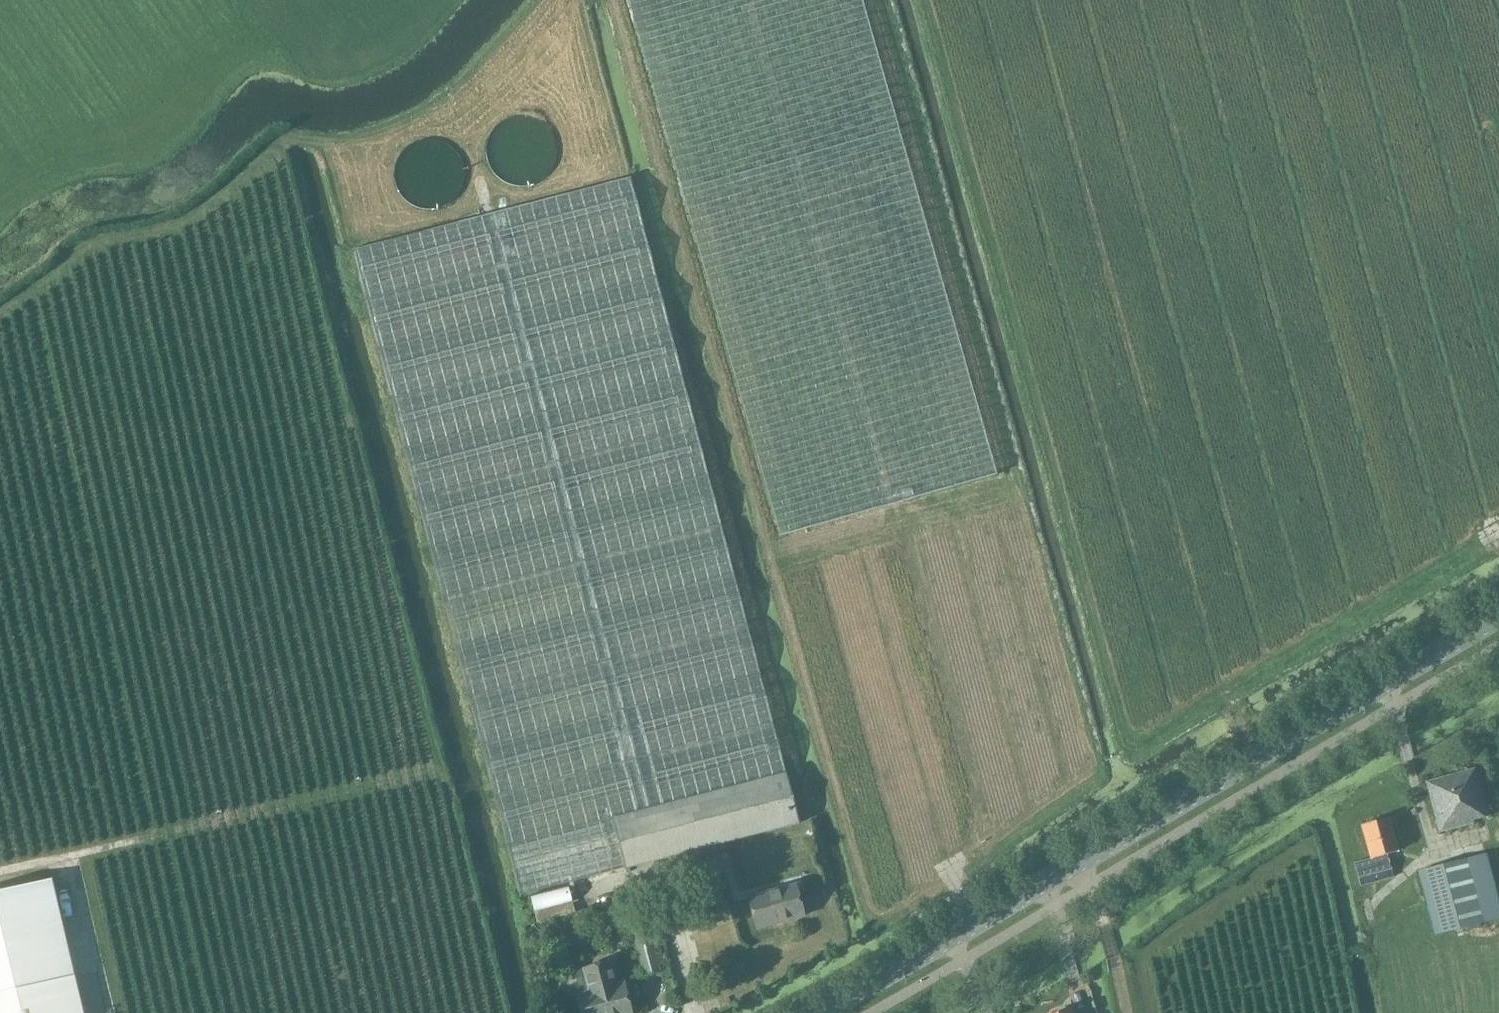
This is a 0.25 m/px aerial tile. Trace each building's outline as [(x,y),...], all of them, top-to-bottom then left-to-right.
[(899,129),(863,0),(629,0),(682,191),(780,537),(997,475),(899,129)] [(543,150),(544,145),(543,140),(542,135),(539,129),(536,125),(531,121),(527,118),(523,116),(516,115),(510,115),(504,117),(495,122),(490,127),(487,133),(485,139),(485,143),(485,149),(486,154),(489,160),(492,165),(497,169),(502,172),(507,173),(514,174),(519,174),(524,173),(530,170),(533,167),(538,162),(541,156),(543,150)] [(450,174),(451,167),(450,161),(449,156),(447,152),(443,148),(438,143),(434,141),(431,139),(424,138),(419,138),(412,139),(406,142),(402,145),(398,149),(395,155),(393,161),(392,166),(392,173),(393,177),(396,182),(400,187),(405,192),(409,194),(416,196),(420,197),(426,197),(432,195),(438,192),(442,189),(445,185),(448,180),(450,174)] [(626,868),(613,818),(786,773),(632,178),(352,250),(520,895),(626,868)] [(1427,782),(1437,821),(1440,832),(1474,822),(1474,820),(1488,817),(1475,769),(1427,782)] [(613,818),(626,868),(626,869),(800,824),(786,773),(613,818)] [(1371,860),(1354,864),(1358,879),(1392,870),(1388,854),(1398,852),(1389,819),(1363,826),(1371,860)] [(1481,922),(1498,917),(1498,902),(1486,854),(1437,867),(1418,873),(1436,935),(1481,922)] [(0,892),(0,1012),(84,1012),(52,879),(0,892)] [(758,929),(805,916),(796,885),(750,898),(758,929)] [(645,974),(661,970),(649,927),(634,931),(645,974)] [(1072,968),(1083,965),(1076,943),(1065,946),(1072,968)] [(582,1012),(632,1012),(624,984),(618,985),(612,963),(576,972),(582,995),(578,996),(582,1012)]
